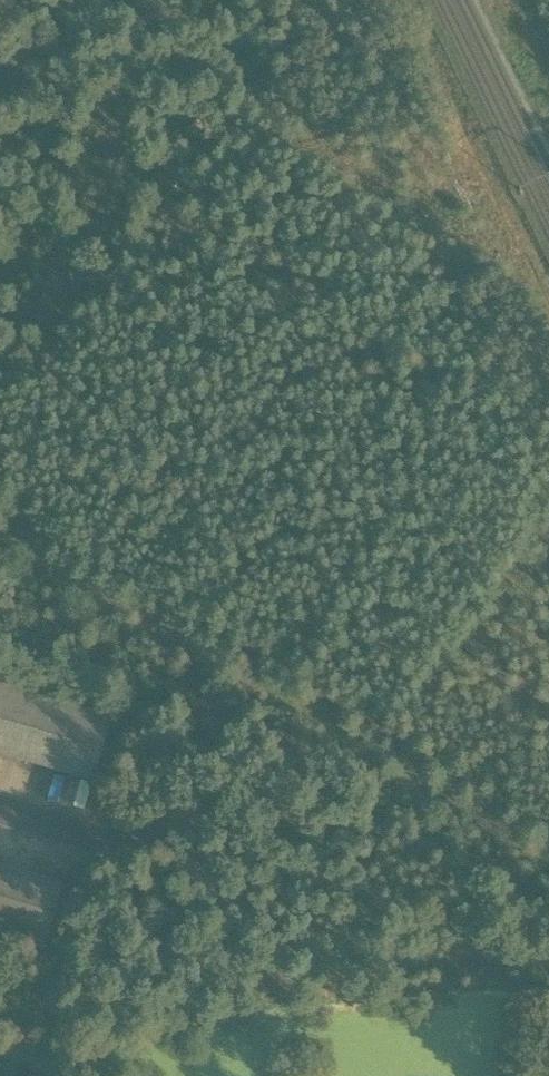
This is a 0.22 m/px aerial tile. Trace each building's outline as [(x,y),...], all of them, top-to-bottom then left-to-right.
[(106,780),(123,716),(0,683),(0,752),(106,780)] [(77,886),(0,862),(0,923),(59,941),(77,886)]
